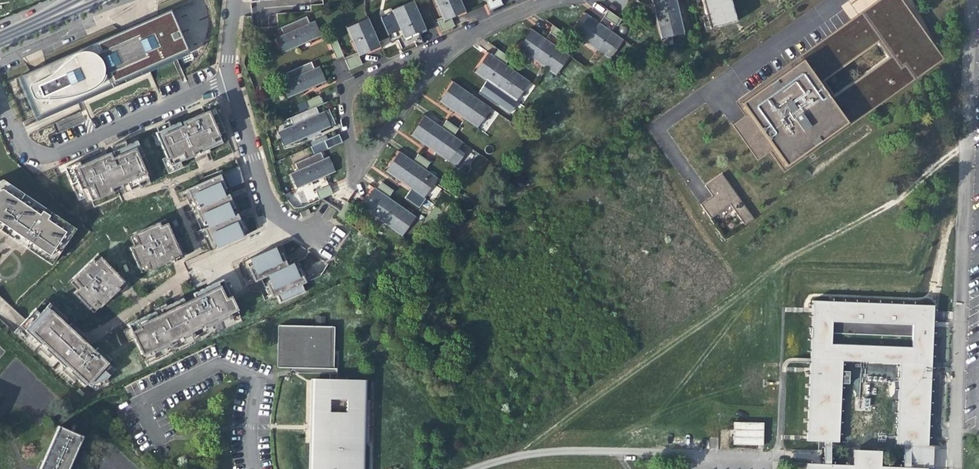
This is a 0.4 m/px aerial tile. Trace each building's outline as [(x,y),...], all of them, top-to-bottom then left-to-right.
[(438,4),(442,2),(442,4),(445,3),(450,14),(457,11),(465,8),(462,0),(436,0),(438,4)] [(660,0),(652,0),(654,7),(655,12),(663,10),(660,0)] [(663,10),(655,12),(660,36),(684,30),(676,0),(660,0),(663,10)] [(707,0),(701,0),(702,4),(710,29),(714,28),(707,5),(709,4),(707,0)] [(736,21),(730,0),(707,0),(709,4),(707,5),(714,28),(736,21)] [(732,123),(758,161),(770,153),(784,174),(944,59),(927,35),(901,0),(876,0),(734,100),(744,114),(732,123)] [(392,10),(397,23),(401,21),(402,22),(405,21),(410,32),(416,30),(425,26),(413,1),(392,10)] [(444,17),(450,14),(445,3),(442,4),(442,2),(438,4),(444,17)] [(603,14),(617,24),(622,18),(608,8),(603,14)] [(37,115),(186,51),(168,11),(124,30),(20,75),(37,115)] [(580,22),(574,30),(586,39),(588,37),(599,45),(597,47),(609,55),(623,36),(588,11),(580,22)] [(311,21),(308,14),(283,25),(286,32),(280,34),(286,49),(306,41),(321,34),(315,19),(311,21)] [(442,29),(454,23),(452,18),(450,14),(444,17),(438,20),(442,29)] [(347,28),(353,41),(357,39),(357,40),(360,39),(365,50),(371,47),(379,44),(367,19),(347,28)] [(403,36),(410,32),(405,21),(402,22),(401,21),(397,23),(403,36)] [(550,30),(562,38),(566,31),(555,24),(550,30)] [(555,72),(569,52),(534,28),(526,38),(520,47),(533,56),(534,54),(545,61),(544,63),(555,72)] [(402,47),(414,41),(412,35),(410,32),(403,36),(398,38),(402,47)] [(337,58),(344,54),(336,39),(329,42),(337,58)] [(353,41),(358,53),(365,50),(360,39),(357,40),(357,39),(353,41)] [(494,54),(506,62),(511,55),(499,47),(494,54)] [(506,62),(494,54),(491,52),(486,58),(502,69),(506,62)] [(350,69),(363,63),(360,57),(358,53),(346,59),(350,69)] [(502,69),(486,58),(483,63),(477,71),(490,80),(492,78),(503,85),(501,88),(513,96),(526,76),(506,62),(502,69)] [(323,76),(319,65),(316,67),(312,59),(286,70),(289,78),(283,81),(289,95),(325,80),(323,76)] [(441,100),(453,109),(454,107),(466,115),(465,118),(476,126),(489,107),(455,82),(449,89),(441,100)] [(326,117),(323,110),(319,112),(316,105),(323,102),(319,94),(306,100),(309,108),(291,116),(294,123),(287,126),(294,141),(330,125),(326,117)] [(213,107),(217,117),(221,115),(215,99),(199,106),(202,112),(213,107)] [(165,156),(169,165),(179,161),(192,155),(193,155),(191,151),(196,149),(198,152),(207,148),(221,142),(217,133),(223,131),(222,127),(224,126),(222,121),(219,122),(217,117),(213,107),(202,112),(181,121),(183,124),(180,126),(178,121),(169,125),(156,131),(154,132),(165,156)] [(438,125),(426,116),(418,127),(412,134),(424,143),(426,141),(437,150),(436,152),(447,160),(461,142),(449,133),(454,126),(443,118),(438,125)] [(154,126),(156,131),(169,125),(167,121),(154,126)] [(217,133),(221,142),(226,139),(223,131),(217,133)] [(331,162),(328,155),(324,157),(321,150),(327,147),(324,139),(311,145),(314,152),(295,161),(298,168),(293,170),(299,185),(334,170),(331,162)] [(110,146),(112,151),(126,145),(123,140),(110,146)] [(80,165),(65,172),(78,200),(84,197),(88,196),(90,200),(93,207),(119,195),(116,189),(121,187),(120,183),(125,181),(129,189),(129,190),(138,186),(139,186),(137,182),(146,178),(147,178),(138,157),(142,155),(136,141),(126,145),(112,151),(106,154),(84,164),(80,165)] [(193,155),(192,155),(193,158),(202,154),(209,151),(207,148),(198,152),(196,149),(191,151),(193,155)] [(83,161),(84,164),(106,154),(105,152),(95,156),(83,161)] [(412,160),(401,152),(393,162),(387,170),(399,179),(401,177),(413,185),(411,187),(422,196),(436,178),(424,169),(429,162),(417,153),(412,160)] [(169,165),(165,156),(160,158),(167,172),(181,166),(179,161),(169,165)] [(63,168),(65,172),(80,165),(78,161),(63,168)] [(237,166),(185,189),(192,203),(197,201),(198,204),(193,206),(194,208),(195,211),(198,217),(203,215),(207,225),(202,228),(204,231),(206,237),(211,234),(217,246),(241,236),(235,223),(240,221),(238,217),(237,214),(236,213),(232,215),(227,204),(232,202),(230,197),(228,194),(225,188),(228,187),(244,180),(241,175),(237,166)] [(701,204),(724,238),(754,218),(722,175),(714,180),(706,186),(713,196),(701,204)] [(139,186),(138,186),(138,187),(149,183),(146,178),(137,182),(139,186)] [(382,180),(376,187),(388,195),(393,188),(382,180)] [(121,187),(123,192),(129,189),(125,181),(120,183),(121,187)] [(0,184),(0,227),(52,262),(73,229),(3,183),(0,184)] [(320,198),(334,192),(330,184),(316,190),(320,198)] [(388,195),(376,187),(376,186),(374,189),(371,192),(386,203),(390,197),(388,195)] [(192,203),(185,189),(182,190),(191,209),(194,208),(193,206),(198,204),(197,201),(192,203)] [(386,203),(371,192),(362,205),(374,214),(376,212),(387,220),(385,223),(397,231),(411,212),(390,197),(386,203)] [(236,213),(237,214),(240,212),(236,204),(232,196),(230,197),(232,202),(227,204),(232,215),(236,213)] [(354,204),(347,199),(337,213),(344,218),(354,204)] [(330,220),(335,210),(327,207),(323,217),(330,220)] [(198,217),(195,211),(192,212),(200,229),(202,228),(207,225),(203,215),(198,217)] [(235,223),(241,236),(249,232),(246,225),(241,215),(238,217),(240,221),(235,223)] [(175,244),(164,219),(132,234),(133,234),(137,243),(132,245),(128,247),(137,267),(138,267),(146,263),(148,269),(149,269),(168,260),(173,258),(171,253),(180,249),(177,243),(175,244)] [(206,237),(204,231),(201,232),(209,250),(217,246),(211,234),(206,237)] [(128,236),(132,245),(137,243),(133,234),(128,236)] [(284,257),(286,261),(289,260),(286,253),(282,244),(274,247),(279,259),(284,257)] [(274,247),(250,258),(255,270),(250,272),(253,278),(254,281),(261,278),(268,275),(272,285),(268,287),(270,292),(272,296),(277,294),(280,302),(304,291),(301,284),(305,282),(304,278),(301,273),(297,275),(291,263),(287,265),(286,261),(284,257),(279,259),(274,247)] [(168,260),(171,259),(172,261),(178,259),(183,256),(180,249),(171,253),(173,258),(168,260)] [(115,273),(96,254),(72,278),(79,286),(76,289),(72,292),(88,308),(94,302),(98,306),(99,307),(117,289),(118,287),(114,284),(121,277),(117,272),(115,273)] [(250,279),(253,278),(250,272),(255,270),(250,258),(242,261),(248,274),(250,279)] [(299,259),(291,263),(297,275),(301,273),(304,278),(307,277),(305,272),(299,259)] [(146,263),(138,267),(140,272),(148,269),(146,263)] [(267,294),(270,292),(268,287),(272,285),(268,275),(261,278),(267,294)] [(118,287),(117,289),(119,291),(121,289),(127,283),(121,277),(114,284),(118,287)] [(79,286),(72,278),(68,282),(76,289),(79,286)] [(192,293),(194,296),(223,282),(231,299),(235,297),(227,281),(224,283),(222,278),(192,293)] [(237,312),(238,312),(235,307),(231,299),(223,282),(194,296),(194,297),(190,299),(184,302),(174,307),(173,306),(161,312),(159,309),(154,311),(127,324),(129,328),(123,331),(127,340),(134,337),(141,353),(143,358),(153,353),(169,345),(167,342),(173,340),(174,343),(175,342),(191,335),(191,334),(190,331),(195,329),(196,332),(197,332),(231,315),(237,312)] [(153,308),(154,311),(159,309),(161,312),(173,306),(174,307),(184,302),(182,298),(166,306),(164,303),(153,308)] [(36,315),(48,303),(44,299),(32,311),(36,315)] [(809,370),(806,438),(806,441),(825,441),(823,462),(831,462),(831,442),(840,442),(842,360),(899,362),(896,444),(903,444),(903,465),(907,466),(928,467),(932,468),(933,445),(928,445),(930,425),(932,364),(932,316),(934,303),(812,299),(811,311),(809,360),(809,370)] [(94,302),(88,308),(92,312),(98,306),(94,302)] [(25,319),(19,325),(27,333),(39,344),(51,355),(64,367),(75,377),(84,385),(86,383),(89,386),(90,386),(106,378),(114,369),(107,362),(110,359),(97,347),(94,351),(85,343),(63,322),(66,319),(65,318),(48,303),(36,315),(32,311),(25,319)] [(240,317),(237,312),(231,315),(233,321),(240,317)] [(63,322),(85,343),(89,339),(77,329),(79,327),(67,316),(65,318),(66,319),(63,322)] [(27,333),(19,325),(18,326),(16,328),(24,335),(27,333)] [(278,325),(277,366),(333,367),(334,326),(278,325)] [(197,332),(196,332),(195,329),(190,331),(191,334),(191,335),(193,340),(200,337),(197,332)] [(177,348),(175,342),(174,343),(173,340),(167,342),(169,345),(171,351),(177,348)] [(51,355),(39,344),(37,347),(48,357),(51,355)] [(156,358),(153,353),(143,358),(141,353),(138,355),(141,361),(144,359),(146,363),(156,358)] [(75,377),(64,367),(62,370),(73,380),(75,377)] [(312,377),(310,468),(364,468),(367,379),(312,377)] [(106,378),(90,386),(92,389),(108,381),(106,378)] [(84,426),(60,416),(37,468),(65,468),(84,426)] [(734,421),(733,448),(763,448),(764,422),(734,421)] [(823,462),(806,461),(806,468),(907,468),(907,466),(903,465),(881,464),(882,449),(853,447),(852,463),(831,462),(823,462)]
